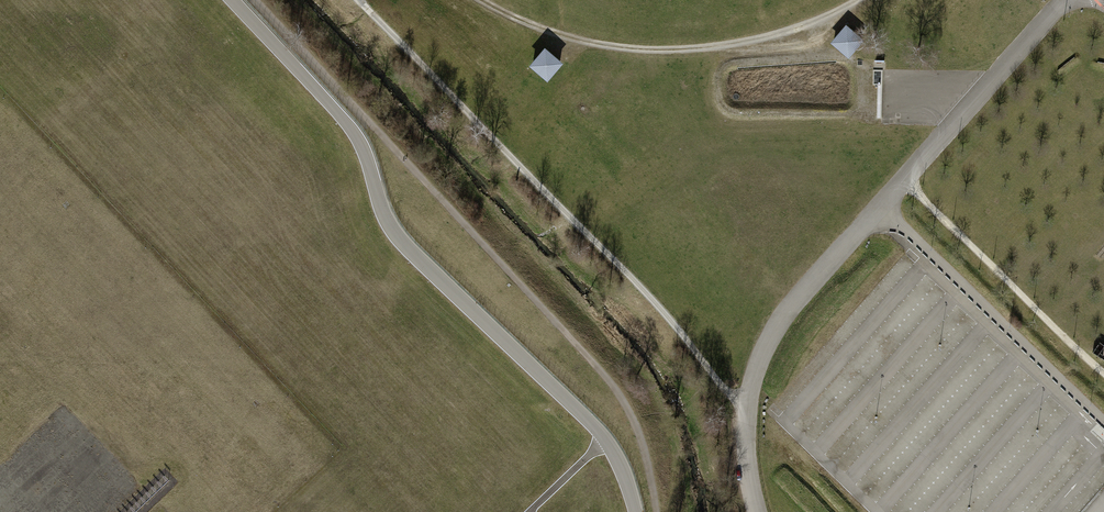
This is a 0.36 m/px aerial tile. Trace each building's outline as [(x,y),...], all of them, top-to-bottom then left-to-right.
[(847,26),(833,41),(849,56),(863,41),(847,26)] [(542,47),(530,64),(546,77),(559,61),(542,47)] [(1099,343),(1092,352),(1103,361),(1103,346),(1099,343)]
